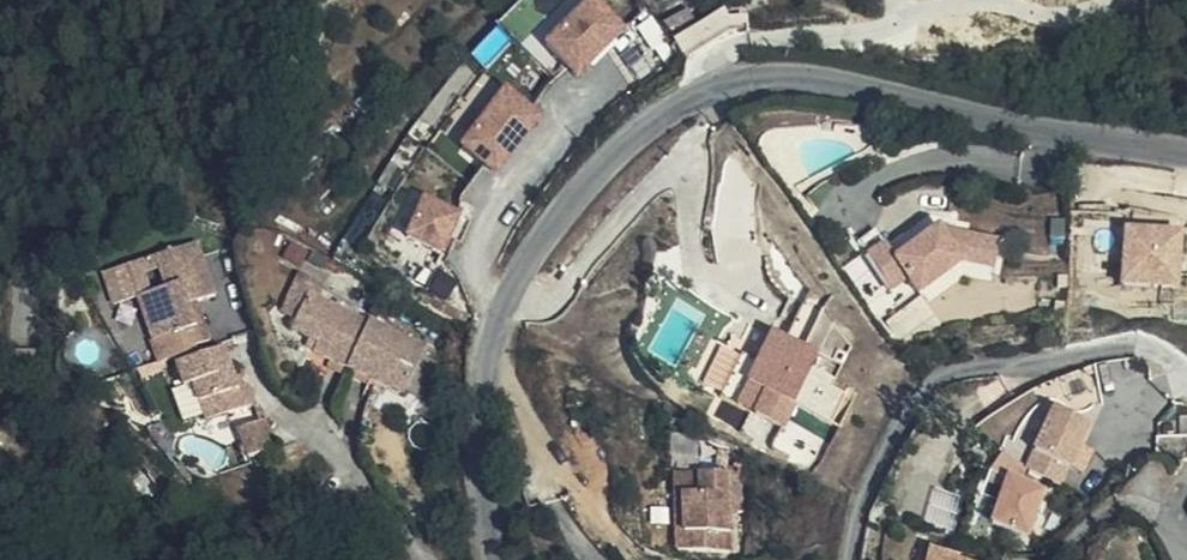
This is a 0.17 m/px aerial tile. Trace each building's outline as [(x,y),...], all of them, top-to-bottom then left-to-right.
[(533,36),(542,46),(588,0),(569,0),(533,36)] [(549,45),(580,77),(629,29),(600,0),(594,0),(549,45)] [(464,147),(502,85),(482,73),(445,135),(464,147)] [(509,89),(465,147),(500,173),(544,116),(509,89)] [(427,198),(410,238),(446,254),(464,214),(427,198)] [(899,259),(879,231),(862,243),(895,288),(912,275),(923,291),(964,262),(997,267),(1002,239),(941,228),(899,259)] [(1184,232),(1127,229),(1124,280),(1182,284),(1184,232)] [(170,282),(143,285),(152,351),(190,347),(189,341),(197,340),(191,298),(218,294),(208,242),(166,248),(170,282)] [(323,347),(399,381),(410,372),(430,338),(379,314),(378,317),(316,289),(299,327),(326,338),(323,347)] [(770,368),(750,414),(796,436),(806,412),(843,429),(857,400),(843,394),(861,355),(837,319),(818,310),(809,330),(828,338),(821,354),(802,346),(784,337),(770,368)] [(828,338),(809,330),(802,346),(821,354),(828,338)] [(412,386),(436,341),(430,338),(410,372),(399,381),(408,384),(412,386)] [(178,356),(183,381),(195,380),(200,417),(253,409),(250,387),(244,387),(234,388),(233,376),(228,348),(178,356)] [(732,406),(750,414),(770,368),(753,360),(732,406)] [(242,375),(233,376),(234,388),(244,387),(242,375)] [(195,380),(183,381),(189,418),(200,417),(195,380)] [(1060,407),(1029,471),(1060,486),(1069,467),(1074,469),(1095,423),(1060,407)] [(263,439),(233,444),(237,474),(268,469),(263,439)] [(679,467),(679,544),(732,545),(732,468),(679,467)] [(1031,538),(1048,495),(1012,480),(995,523),(1031,538)] [(935,550),(931,559),(962,559),(935,550)]
